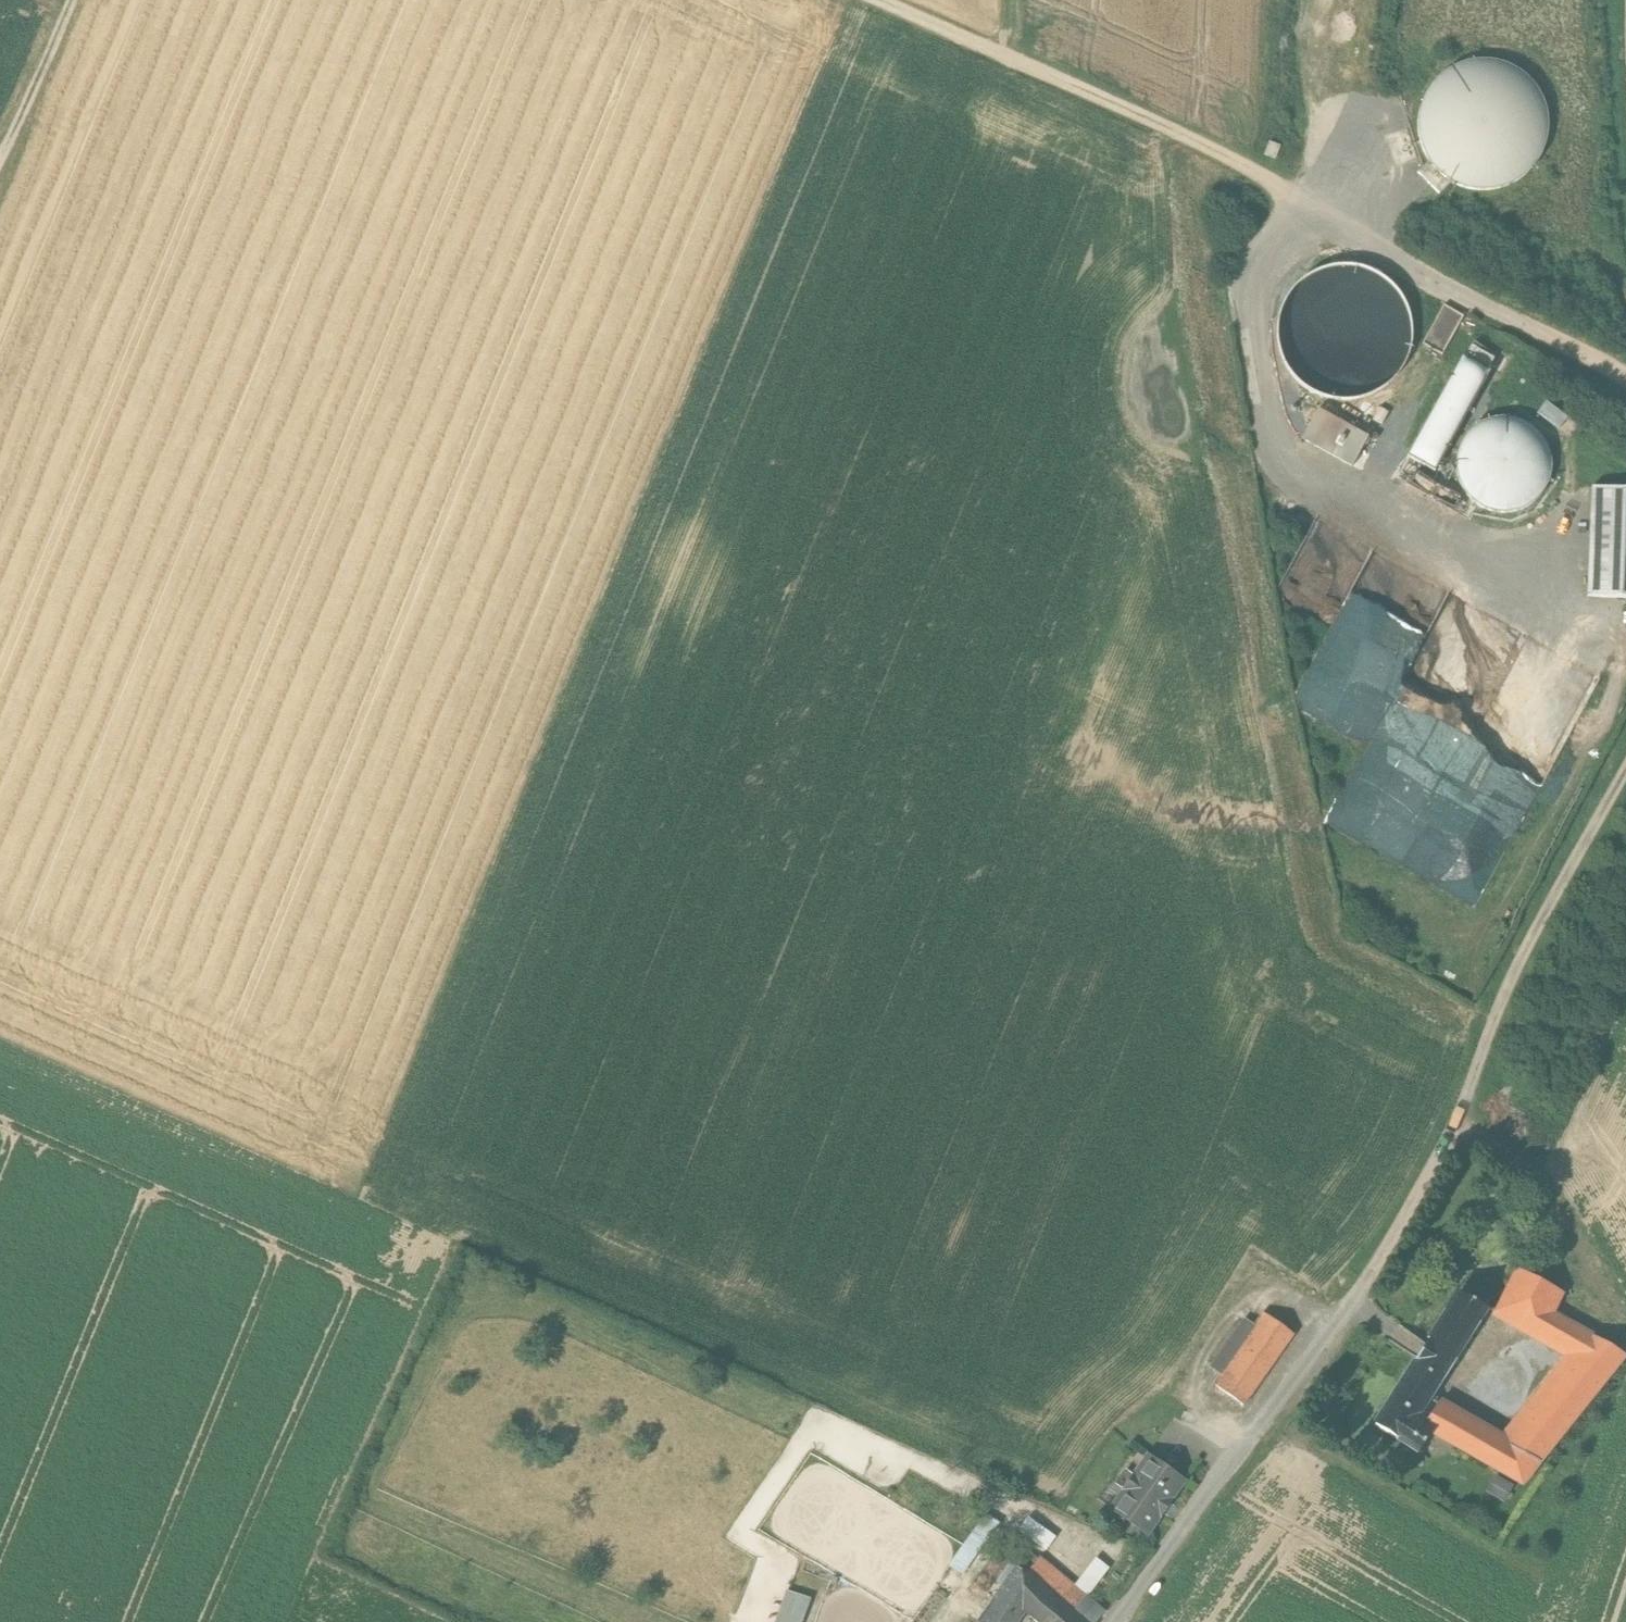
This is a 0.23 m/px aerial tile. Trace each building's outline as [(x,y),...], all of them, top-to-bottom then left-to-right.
[(1433,157),(1445,174),(1461,185),(1481,192),(1501,191),(1520,185),(1537,172),(1548,155),(1554,134),(1552,113),(1543,93),(1528,77),(1509,68),(1487,65),(1466,69),(1448,81),(1434,98),(1427,117),(1427,137),(1433,157)] [(1280,147),(1269,143),(1264,155),(1275,160),(1280,147)] [(1407,358),(1412,332),(1407,306),(1392,284),(1370,270),(1344,265),(1318,270),(1296,285),(1281,308),(1276,334),(1282,360),(1297,382),(1319,396),(1345,401),(1371,396),(1393,381),(1407,358)] [(1444,305),(1422,344),(1442,355),(1464,316),(1444,305)] [(1462,356),(1407,457),(1435,472),(1490,372),(1487,370),(1494,359),(1471,346),(1465,358),(1462,356)] [(1389,413),(1380,408),(1373,420),(1382,425),(1389,413)] [(1368,438),(1318,410),(1302,439),(1352,466),(1368,438)] [(1548,483),(1551,465),(1547,447),(1537,431),(1521,421),(1503,418),(1485,422),(1469,432),(1459,448),(1456,466),(1459,484),(1470,500),(1486,510),(1504,513),(1522,510),(1538,499),(1548,483)] [(1591,488),(1587,597),(1625,599),(1625,489),(1591,488)] [(1516,1269),(1494,1312),(1577,1360),(1594,1339),(1550,1314),(1561,1293),(1516,1269)] [(1488,1295),(1479,1288),(1471,1298),(1481,1305),(1488,1295)] [(1461,1290),(1430,1342),(1427,1340),(1425,1344),(1451,1362),(1486,1309),(1481,1305),(1471,1298),(1466,1294),(1466,1292),(1461,1290)] [(1299,1325),(1272,1306),(1266,1315),(1293,1334),(1299,1325)] [(1265,1314),(1215,1386),(1243,1406),(1293,1334),(1266,1315),(1265,1314)] [(1577,1360),(1508,1445),(1539,1462),(1624,1356),(1594,1339),(1577,1360)] [(1451,1362),(1425,1344),(1413,1364),(1440,1379),(1451,1362)] [(1413,1364),(1375,1425),(1418,1453),(1431,1432),(1452,1444),(1465,1421),(1427,1399),(1440,1379),(1413,1364)] [(1508,1445),(1465,1421),(1452,1444),(1522,1483),(1539,1462),(1508,1445)] [(1146,1456),(1134,1474),(1132,1473),(1120,1491),(1122,1492),(1110,1510),(1146,1535),(1158,1517),(1160,1518),(1172,1500),(1170,1499),(1183,1481),(1146,1456)] [(1495,1474),(1486,1489),(1503,1500),(1512,1486),(1495,1474)] [(1043,1551),(1053,1537),(1025,1517),(1015,1530),(1043,1551)] [(948,1566),(961,1574),(984,1534),(971,1527),(948,1566)] [(1042,1567),(1031,1579),(1081,1621),(1091,1621),(1097,1615),(1042,1567)] [(1018,1568),(1003,1589),(1026,1609),(1040,1621),(1081,1621),(1031,1579),(1018,1568)] [(1003,1589),(981,1621),(1017,1621),(1026,1609),(1003,1589)] [(787,1591),(775,1621),(803,1621),(810,1600),(787,1591)]
